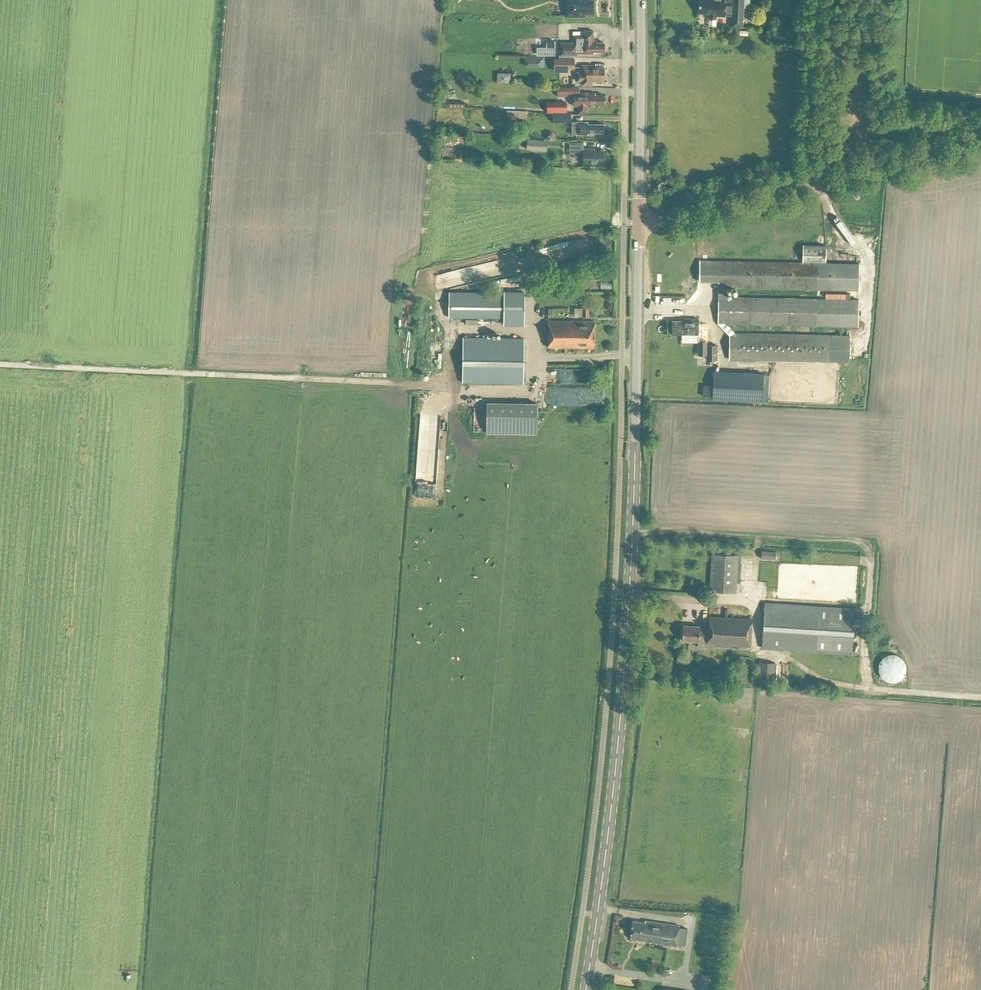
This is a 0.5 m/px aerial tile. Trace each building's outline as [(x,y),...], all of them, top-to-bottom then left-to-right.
[(570,5),(570,15),(584,15),(584,11),(593,12),(593,0),(567,0),(567,1),(570,5)] [(750,0),(699,0),(698,13),(709,13),(709,19),(717,19),(717,16),(725,16),(725,15),(732,15),(731,27),(743,27),(744,8),(750,8),(750,0)] [(559,54),(559,56),(574,57),(574,55),(577,55),(577,53),(593,53),(593,51),(604,51),(604,42),(596,42),(596,40),(593,40),(593,31),(583,31),(583,36),(575,36),(574,42),(560,42),(560,55),(559,54)] [(555,55),(555,47),(546,46),(546,55),(555,55)] [(574,57),(559,56),(559,58),(554,58),(554,69),(574,69),(574,57)] [(525,58),(524,66),(542,66),(542,58),(525,58)] [(582,65),(582,72),(577,72),(577,81),(582,81),(582,85),(592,85),(592,81),(604,81),(604,67),(593,67),(593,65),(582,65)] [(510,82),(510,73),(497,72),(497,82),(510,82)] [(595,93),(578,93),(574,92),(574,106),(578,106),(578,113),(587,113),(587,105),(593,105),(593,103),(604,104),(604,95),(595,95),(595,93)] [(547,112),(567,112),(567,102),(547,102),(547,112)] [(506,110),(506,116),(504,116),(504,119),(527,120),(527,111),(506,110)] [(552,114),(552,122),(571,122),(571,114),(552,114)] [(572,134),(588,134),(588,132),(604,132),(604,124),(588,123),(588,121),(573,121),(572,134)] [(527,139),(527,149),(547,150),(547,140),(527,139)] [(583,142),(573,142),(570,142),(570,156),(583,156),(583,162),(603,163),(603,151),(594,151),(594,148),(583,148),(583,142)] [(802,244),(802,262),(825,263),(826,244),(802,244)] [(802,262),(719,261),(700,260),(699,282),(718,282),(718,323),(859,325),(859,299),(727,297),(727,287),(859,290),(859,263),(825,263),(802,262)] [(450,292),(450,317),(504,318),(503,324),(524,324),(524,291),(504,291),(504,293),(450,292)] [(582,316),(582,307),(574,307),(574,316),(582,316)] [(672,334),(698,334),(698,318),(685,318),(685,320),(672,320),(672,334)] [(548,347),(594,347),(594,321),(548,320),(548,347)] [(729,359),(829,361),(830,335),(729,333),(729,359)] [(463,382),(523,383),(524,338),(463,337),(463,382)] [(698,355),(706,355),(706,360),(717,360),(717,345),(707,345),(707,340),(698,340),(698,355)] [(741,372),(739,399),(752,399),(761,400),(763,373),(741,372)] [(486,402),(486,433),(537,434),(537,403),(486,402)] [(736,592),(738,555),(712,553),(710,591),(736,592)] [(854,608),(765,602),(762,647),(852,654),(854,608)] [(750,646),(752,619),(708,616),(708,629),(700,629),(700,626),(683,625),(682,640),(698,641),(698,647),(707,647),(708,643),(750,646)] [(888,655),(884,657),(881,660),(879,663),(878,668),(879,672),(881,676),(884,679),(888,681),(892,681),(896,681),(900,679),(903,676),(905,672),(906,668),(905,663),(903,660),(900,657),(896,655),(892,654),(888,655)] [(775,663),(759,662),(758,678),(774,679),(775,663)] [(634,920),(633,924),(631,938),(644,941),(676,946),(677,944),(688,946),(687,954),(712,957),(717,926),(692,922),(690,930),(679,928),(680,924),(645,920),(645,922),(634,920)] [(664,967),(677,969),(679,952),(667,951),(664,967)]
